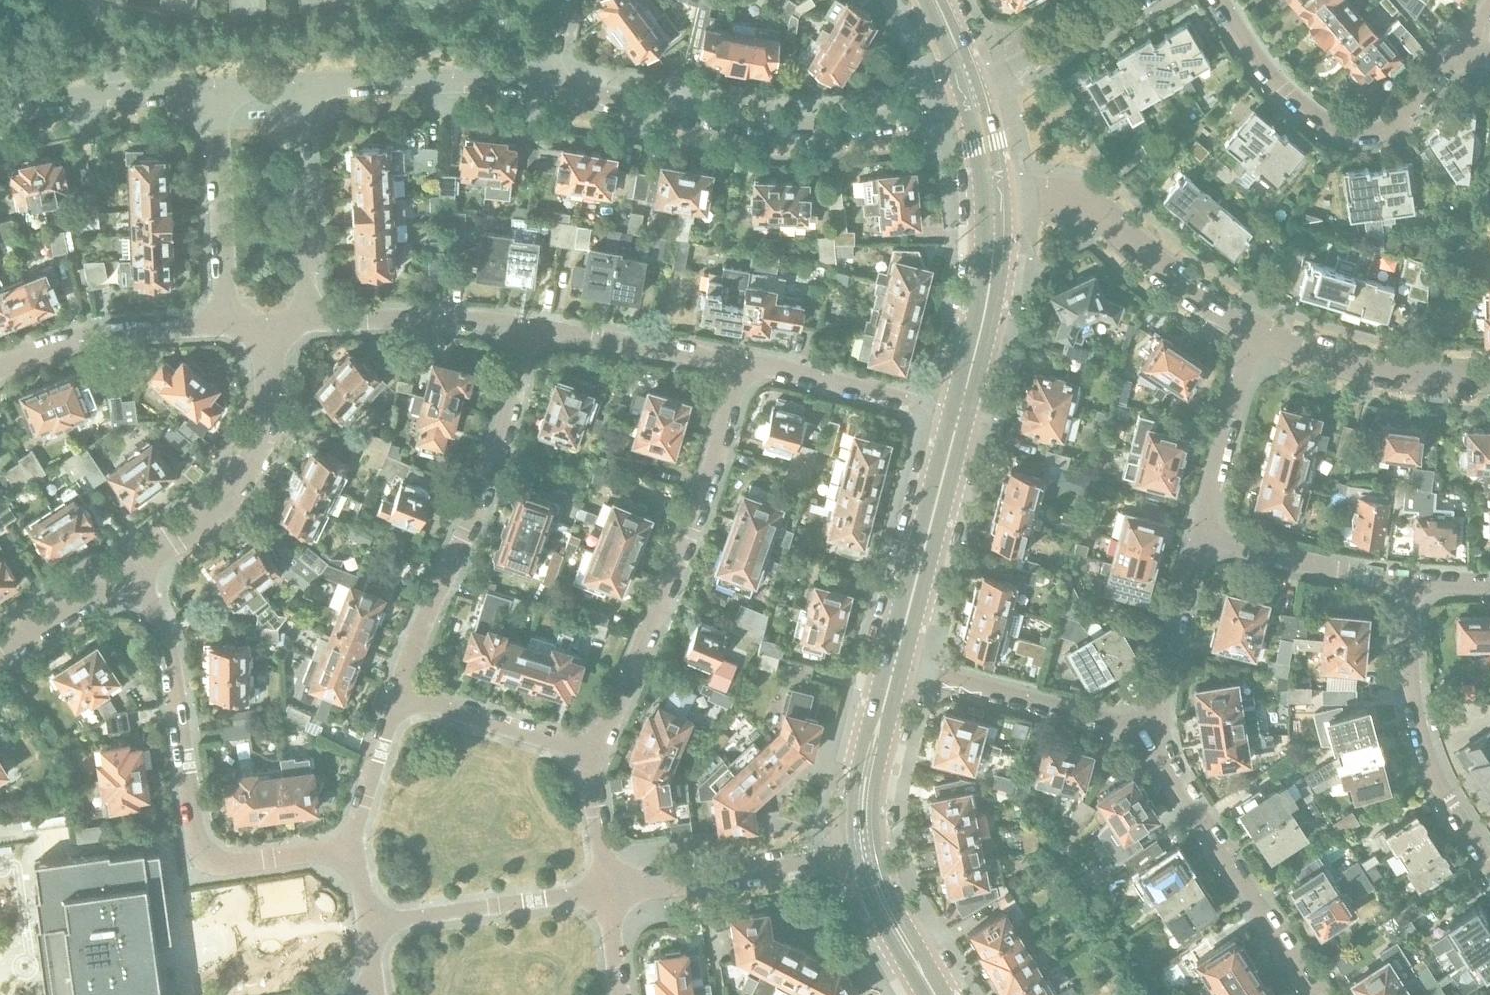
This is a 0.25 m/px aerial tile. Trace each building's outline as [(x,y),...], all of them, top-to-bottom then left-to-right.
[(160,9),(196,12),(197,0),(160,0),(160,9)] [(230,12),(266,10),(266,0),(229,0),(230,12)] [(637,0),(603,0),(603,1),(596,6),(596,7),(605,19),(608,22),(637,0)] [(665,12),(664,11),(661,13),(651,0),(637,0),(608,22),(607,27),(619,42),(623,43),(665,12)] [(713,0),(700,0),(699,6),(710,9),(713,0)] [(776,0),(765,0),(764,1),(781,12),(785,6),(776,0)] [(805,10),(797,5),(789,0),(785,6),(781,12),(790,17),(798,22),(799,18),(802,12),(805,10)] [(813,0),(805,0),(797,5),(805,10),(815,4),(813,0)] [(1342,0),(1299,0),(1294,5),(1312,26),(1340,1),(1341,2),(1342,0)] [(1389,0),(1380,0),(1379,1),(1386,10),(1393,4),(1389,0)] [(875,24),(868,20),(870,14),(847,1),(833,23),(837,26),(866,42),(876,26),(875,24)] [(1327,48),(1330,46),(1357,20),(1341,2),(1340,1),(1312,26),(1309,28),(1327,48)] [(647,58),(670,40),(671,41),(681,33),(665,12),(623,43),(635,58),(636,58),(643,53),(647,58)] [(796,33),(798,22),(790,17),(788,32),(796,33)] [(1347,66),(1379,36),(1362,17),(1357,20),(1330,46),(1347,66)] [(1403,63),(1387,45),(1397,36),(1406,29),(1398,20),(1379,36),(1347,66),(1362,82),(1374,72),(1378,76),(1385,69),(1390,74),(1403,63)] [(749,72),(754,39),(753,39),(755,27),(732,23),(730,31),(729,34),(728,34),(723,67),(722,68),(728,69),(728,70),(730,73),(740,75),(743,72),(743,71),(749,72)] [(1200,47),(1204,45),(1191,23),(1182,28),(1182,27),(1167,36),(1166,34),(1165,35),(1166,38),(1160,42),(1182,79),(1209,63),(1200,47)] [(867,46),(866,42),(837,26),(832,34),(823,28),(815,40),(814,41),(820,45),(821,44),(852,64),(856,63),(867,46)] [(723,67),(728,34),(729,34),(730,31),(705,27),(699,53),(705,55),(703,64),(723,67)] [(776,66),(780,31),(769,29),(768,37),(755,35),(754,39),(749,72),(768,75),(770,66),(776,66)] [(1420,45),(1406,29),(1397,36),(1412,53),(1420,45)] [(852,64),(821,44),(820,45),(814,41),(815,40),(812,38),(799,60),(808,65),(829,80),(834,76),(841,80),(842,80),(851,66),(852,64)] [(1182,79),(1160,42),(1153,46),(1150,40),(1134,49),(1158,93),(1182,79)] [(1158,93),(1134,49),(1118,58),(1121,65),(1115,68),(1136,105),(1158,93)] [(1136,105),(1115,68),(1108,72),(1107,70),(1105,71),(1106,72),(1091,81),(1104,103),(1099,106),(1109,122),(1125,112),(1133,125),(1144,118),(1136,105)] [(1196,91),(1189,79),(1184,82),(1190,94),(1196,91)] [(1237,180),(1245,171),(1277,132),(1271,128),(1273,125),(1272,124),(1271,125),(1253,111),(1250,108),(1238,123),(1241,126),(1226,145),(1242,158),(1232,170),(1218,158),(1210,168),(1232,187),(1232,186),(1237,180)] [(1184,111),(1173,117),(1181,131),(1192,125),(1184,111)] [(1480,147),(1479,142),(1478,138),(1477,135),(1475,133),(1472,132),(1470,130),(1472,129),(1471,128),(1473,126),(1474,114),(1462,113),(1443,126),(1446,129),(1439,134),(1440,135),(1430,142),(1455,178),(1467,179),(1468,166),(1465,163),(1467,162),(1466,161),(1468,160),(1470,162),(1473,160),(1476,157),(1478,152),(1480,147)] [(1289,177),(1307,155),(1286,137),(1287,136),(1285,134),(1283,137),(1277,132),(1245,171),(1254,178),(1258,174),(1276,188),(1287,175),(1289,177)] [(487,181),(491,137),(478,135),(478,139),(466,138),(465,149),(462,148),(460,163),(463,164),(461,178),(487,181)] [(515,169),(517,154),(514,154),(515,143),(503,142),(504,138),(491,137),(487,181),(503,182),(511,183),(512,169),(515,169)] [(1144,163),(1162,148),(1153,137),(1135,152),(1144,163)] [(406,173),(404,147),(387,147),(387,150),(380,151),(380,148),(361,148),(361,151),(352,152),(354,175),(394,174),(396,173),(406,173)] [(436,170),(437,149),(424,149),(423,169),(436,170)] [(1436,160),(1429,149),(1421,154),(1428,165),(1436,160)] [(168,183),(167,160),(156,160),(156,157),(144,158),(144,150),(127,151),(127,164),(131,163),(132,185),(168,183)] [(584,193),(589,154),(587,154),(585,151),(579,150),(576,152),(563,150),(563,151),(559,175),(557,192),(567,193),(568,190),(584,193)] [(613,184),(615,169),(613,169),(615,158),(602,156),(600,153),(594,152),(591,154),(589,154),(584,193),(609,196),(611,183),(613,184)] [(68,184),(65,169),(62,170),(60,159),(49,161),(48,157),(35,160),(44,202),(68,197),(65,184),(68,184)] [(44,202),(35,160),(23,163),(24,166),(12,169),(14,179),(11,180),(14,195),(16,194),(19,207),(44,202)] [(114,187),(112,161),(99,162),(101,188),(114,187)] [(682,206),(687,170),(676,168),(674,166),(668,165),(665,167),(662,166),(660,177),(651,175),(650,179),(647,200),(646,201),(671,205),(670,209),(680,211),(681,206),(682,206)] [(1411,211),(1408,192),(1416,191),(1412,165),(1385,169),(1384,167),(1382,167),(1383,170),(1375,171),(1382,215),(1383,225),(1384,232),(1392,232),(1391,223),(1397,223),(1395,213),(1411,211)] [(1382,215),(1375,171),(1368,172),(1367,169),(1365,169),(1365,171),(1349,173),(1353,201),(1348,201),(1351,219),(1382,215)] [(706,210),(711,174),(709,174),(707,171),(701,170),(698,172),(687,170),(682,206),(681,206),(680,211),(675,239),(688,241),(691,223),(693,222),(694,214),(693,212),(693,208),(706,210)] [(915,188),(918,185),(917,179),(915,177),(914,173),(870,177),(870,180),(862,181),(864,196),(856,197),(856,204),(861,204),(861,208),(870,208),(870,203),(879,202),(916,199),(915,188)] [(395,199),(394,174),(354,175),(354,187),(353,189),(353,196),(355,198),(355,200),(395,199)] [(459,194),(459,181),(456,180),(456,175),(440,175),(439,198),(455,199),(455,194),(459,194)] [(647,200),(650,179),(636,177),(632,198),(645,200),(647,200)] [(1216,205),(1184,179),(1180,184),(1177,182),(1175,185),(1176,186),(1167,197),(1172,200),(1171,201),(1171,204),(1172,207),(1174,210),(1177,211),(1181,212),(1184,211),(1187,213),(1184,218),(1197,229),(1216,205)] [(780,222),(781,183),(779,183),(776,180),(770,180),(768,182),(755,182),(755,193),(752,193),(752,207),(754,207),(754,227),(767,228),(767,221),(780,222)] [(817,221),(817,195),(807,194),(807,184),(794,183),(792,181),(786,180),(783,183),(781,183),(780,222),(780,226),(806,227),(807,220),(817,221)] [(1250,190),(1237,180),(1232,186),(1245,197),(1250,190)] [(169,208),(168,183),(132,185),(133,211),(169,208)] [(842,206),(840,183),(828,183),(830,207),(842,206)] [(1231,200),(1237,192),(1232,187),(1225,195),(1231,200)] [(100,226),(98,204),(96,204),(95,190),(84,191),(86,205),(84,205),(84,207),(82,207),(82,210),(81,210),(82,228),(100,226)] [(1487,190),(1482,190),(1481,203),(1489,200),(1489,196),(1487,190)] [(395,199),(355,200),(353,200),(354,226),(356,226),(396,224),(395,199)] [(921,219),(920,213),(917,211),(916,199),(879,202),(880,214),(884,214),(885,228),(919,225),(919,222),(921,219)] [(1248,200),(1241,208),(1248,213),(1254,205),(1248,200)] [(1249,231),(1216,205),(1197,229),(1211,240),(1215,236),(1235,252),(1245,241),(1246,242),(1248,239),(1244,237),(1249,231)] [(170,234),(172,234),(171,208),(169,208),(133,211),(134,236),(170,234)] [(631,212),(627,233),(632,234),(640,235),(644,214),(631,212)] [(465,235),(465,213),(454,213),(454,235),(465,235)] [(554,214),(552,221),(564,223),(569,223),(569,220),(567,215),(554,214)] [(505,278),(513,217),(492,215),(492,226),(500,226),(499,232),(481,230),(479,248),(470,248),(469,263),(480,265),(479,275),(505,278)] [(527,225),(527,219),(513,217),(505,278),(531,282),(538,226),(527,225)] [(12,219),(0,223),(0,232),(4,245),(18,241),(12,219)] [(561,246),(564,223),(552,221),(551,221),(548,244),(561,246)] [(577,224),(569,223),(564,223),(561,246),(573,248),(577,224)] [(398,250),(396,224),(356,226),(356,228),(355,230),(355,237),(357,240),(357,251),(398,250)] [(610,295),(621,232),(609,230),(606,252),(591,249),(588,266),(574,264),(571,284),(585,287),(584,291),(610,295)] [(68,252),(64,231),(49,234),(53,255),(68,252)] [(855,245),(855,231),(832,231),(833,236),(834,245),(853,245),(855,245)] [(628,259),(632,234),(627,233),(621,232),(610,295),(636,299),(643,261),(628,259)] [(171,259),(170,234),(134,236),(134,237),(121,238),(122,258),(135,257),(135,260),(171,259)] [(1390,252),(1393,234),(1384,234),(1383,251),(1390,252)] [(668,260),(672,239),(656,236),(652,257),(668,260)] [(836,257),(834,245),(833,236),(818,237),(820,261),(836,263),(836,257)] [(1279,252),(1284,242),(1277,236),(1264,251),(1270,256),(1275,250),(1279,252)] [(685,271),(690,242),(678,240),(673,269),(685,271)] [(431,241),(430,253),(443,254),(444,246),(438,241),(431,241)] [(1356,262),(1361,244),(1352,242),(1347,259),(1356,262)] [(1393,299),(1394,297),(1392,296),(1395,288),(1365,280),(1375,247),(1361,244),(1356,262),(1352,276),(1353,276),(1344,308),(1360,313),(1362,308),(1387,315),(1392,299),(1393,299)] [(853,257),(853,245),(834,245),(836,257),(853,257)] [(399,265),(398,250),(357,251),(358,274),(369,274),(369,277),(384,276),(384,273),(394,273),(394,265),(399,265)] [(442,273),(443,254),(430,253),(429,272),(442,273)] [(1410,282),(1417,261),(1405,258),(1400,279),(1410,282)] [(172,283),(171,259),(135,260),(136,284),(147,284),(147,287),(162,287),(162,283),(172,283)] [(929,282),(931,275),(929,272),(930,269),(895,261),(891,275),(887,274),(884,284),(923,294),(926,283),(929,282)] [(109,286),(104,262),(96,262),(84,262),(90,290),(109,286)] [(1344,308),(1353,276),(1352,276),(1310,264),(1302,290),(1328,297),(1326,302),(1344,308)] [(58,298),(53,285),(60,282),(53,265),(42,269),(43,274),(25,281),(38,313),(42,312),(43,314),(56,309),(54,302),(51,303),(51,301),(58,298)] [(740,327),(749,273),(749,271),(724,267),(723,274),(709,272),(705,292),(701,291),(699,304),(704,305),(702,319),(712,321),(712,322),(721,323),(720,327),(733,330),(734,326),(740,327)] [(847,284),(849,274),(833,270),(830,280),(847,284)] [(801,309),(802,300),(781,297),(784,279),(749,273),(740,327),(751,328),(750,332),(765,335),(766,331),(769,332),(770,328),(792,332),(793,326),(797,327),(798,322),(799,323),(804,320),(805,314),(802,309),(801,309)] [(1104,298),(1096,282),(1093,276),(1086,279),(1082,277),(1077,279),(1076,284),(1072,286),(1089,319),(1099,314),(1117,318),(1121,305),(1104,298)] [(4,289),(0,280),(0,323),(0,330),(0,331),(13,325),(13,323),(17,321),(4,289)] [(38,313),(25,281),(4,289),(17,321),(26,318),(27,321),(37,317),(36,314),(38,313)] [(920,305),(923,294),(884,284),(877,282),(874,293),(876,294),(873,308),(917,319),(918,316),(920,314),(922,308),(920,305)] [(1089,319),(1072,286),(1069,287),(1065,285),(1060,287),(1059,292),(1052,295),(1062,318),(1056,335),(1081,343),(1084,335),(1094,331),(1088,319),(1089,319)] [(918,325),(916,322),(917,319),(873,308),(869,321),(867,320),(864,332),(910,344),(913,333),(916,331),(918,325)] [(1130,337),(1138,326),(1128,324),(1122,349),(1126,350),(1130,337)] [(907,355),(910,344),(864,332),(856,329),(855,334),(863,336),(858,357),(904,369),(905,366),(907,364),(909,358),(907,355)] [(1159,386),(1183,351),(1161,336),(1159,340),(1156,339),(1152,346),(1154,349),(1138,372),(1159,386)] [(1090,363),(1094,350),(1065,342),(1062,355),(1090,363)] [(1187,393),(1197,377),(1200,378),(1204,372),(1203,369),(1205,365),(1183,351),(1159,386),(1167,391),(1172,390),(1184,398),(1187,393)] [(379,376),(363,362),(361,364),(350,354),(342,362),(338,363),(334,367),(334,372),(333,373),(360,397),(369,404),(369,403),(386,383),(379,377),(379,376)] [(179,403),(203,371),(189,361),(187,364),(183,361),(175,371),(163,362),(147,383),(159,393),(162,390),(179,403)] [(469,390),(473,373),(434,363),(425,396),(458,405),(463,389),(469,390)] [(210,399),(218,388),(214,385),(216,382),(203,371),(179,403),(192,414),(186,421),(185,420),(177,430),(192,442),(199,434),(201,435),(211,422),(211,421),(221,408),(210,399)] [(97,402),(105,399),(103,376),(80,386),(75,373),(48,384),(65,425),(78,420),(77,417),(92,411),(92,410),(99,407),(97,402)] [(360,397),(333,373),(332,374),(328,374),(324,378),(324,383),(316,391),(328,401),(325,404),(348,424),(367,403),(360,397)] [(1071,413),(1078,386),(1066,382),(1067,380),(1048,375),(1047,378),(1036,375),(1033,386),(1032,386),(1027,388),(1026,393),(1029,398),(1030,398),(1029,402),(1071,413)] [(595,418),(601,399),(590,395),(593,384),(575,378),(573,386),(558,381),(557,385),(553,387),(551,393),(553,397),(549,407),(582,418),(591,421),(605,426),(608,427),(611,417),(612,414),(606,412),(603,420),(595,418)] [(1125,406),(1132,381),(1119,378),(1113,402),(1125,406)] [(411,392),(413,383),(397,379),(396,389),(411,392)] [(65,425),(48,384),(22,395),(30,414),(25,416),(31,432),(34,431),(35,432),(37,435),(51,430),(52,431),(54,430),(65,425)] [(1161,400),(1167,391),(1159,386),(1153,395),(1161,400)] [(617,399),(616,401),(626,405),(623,412),(633,415),(641,418),(680,429),(684,417),(687,418),(691,403),(685,402),(685,403),(649,392),(648,396),(634,392),(631,403),(617,399)] [(452,431),(458,405),(425,396),(414,393),(410,411),(420,414),(417,425),(422,426),(419,440),(421,440),(418,451),(437,455),(439,445),(442,446),(446,429),(452,431)] [(138,422),(135,399),(121,401),(123,418),(123,423),(138,422)] [(796,444),(804,415),(802,415),(805,406),(777,399),(774,407),(773,407),(768,425),(767,425),(763,438),(765,438),(763,444),(793,452),(794,453),(796,444)] [(623,412),(626,405),(616,401),(613,409),(623,412)] [(1064,440),(1071,413),(1029,402),(1028,407),(1027,406),(1022,409),(1021,414),(1023,419),(1025,419),(1022,430),(1033,433),(1032,435),(1051,440),(1052,438),(1064,440)] [(574,441),(582,418),(549,407),(546,417),(542,419),(540,425),(542,429),(540,433),(556,438),(557,435),(574,441)] [(1317,449),(1324,419),(1281,408),(1273,438),(1317,449)] [(621,420),(623,412),(613,409),(612,414),(611,417),(621,420)] [(1108,421),(1110,414),(1098,411),(1096,418),(1108,421)] [(676,456),(680,442),(677,441),(680,429),(641,418),(633,415),(630,419),(628,422),(627,426),(627,430),(628,434),(636,436),(634,443),(638,445),(635,457),(657,463),(661,452),(676,456)] [(1180,463),(1186,439),(1182,438),(1184,427),(1158,420),(1138,415),(1129,451),(1133,452),(1140,454),(1180,463)] [(113,430),(123,423),(123,418),(111,419),(113,430)] [(832,455),(840,423),(827,420),(819,451),(832,455)] [(603,434),(605,426),(591,421),(588,429),(603,434)] [(888,456),(890,450),(888,447),(889,444),(875,440),(877,430),(857,425),(851,449),(849,448),(847,459),(882,469),(885,458),(888,456)] [(1418,460),(1422,430),(1382,425),(1380,440),(1376,440),(1375,442),(1373,455),(1418,460)] [(192,442),(177,430),(172,426),(164,435),(168,438),(167,440),(184,453),(192,442)] [(1349,458),(1356,429),(1344,426),(1336,455),(1349,458)] [(1484,432),(1483,430),(1474,430),(1472,433),(1468,433),(1466,433),(1463,436),(1463,443),(1466,446),(1469,446),(1469,450),(1460,450),(1459,471),(1484,470),(1484,490),(1489,490),(1489,432),(1484,432)] [(391,444),(392,441),(370,434),(366,445),(388,452),(391,444)] [(1312,466),(1317,449),(1273,438),(1264,474),(1302,485),(1311,487),(1316,467),(1312,466)] [(173,473),(160,455),(164,452),(157,442),(153,445),(152,444),(151,445),(148,442),(128,456),(131,460),(110,475),(131,504),(133,502),(135,506),(147,498),(144,494),(159,483),(162,487),(174,478),(171,475),(173,473)] [(400,446),(391,444),(388,452),(387,455),(400,462),(402,453),(399,452),(400,446)] [(811,474),(814,462),(818,452),(818,450),(796,444),(794,453),(793,452),(789,467),(811,474)] [(379,469),(387,455),(388,452),(366,445),(359,459),(379,469)] [(96,465),(86,449),(85,447),(73,455),(85,472),(96,465)] [(1067,469),(1070,456),(1047,450),(1043,462),(1067,469)] [(46,473),(32,451),(18,459),(20,462),(33,481),(46,473)] [(342,475),(348,464),(328,454),(326,457),(313,451),(308,461),(304,462),(301,467),(303,472),(302,473),(342,492),(349,479),(342,475)] [(829,466),(832,456),(818,452),(814,462),(829,466)] [(1178,471),(1180,463),(1140,454),(1133,452),(1130,461),(1126,459),(1122,475),(1134,479),(1134,480),(1148,483),(1145,500),(1165,504),(1169,489),(1173,490),(1178,471)] [(85,472),(73,455),(59,464),(65,473),(68,472),(73,480),(85,472)] [(405,477),(410,466),(400,462),(387,455),(379,469),(377,474),(392,482),(396,474),(405,477)] [(879,480),(882,469),(847,459),(843,471),(846,472),(843,485),(876,494),(876,491),(879,489),(881,483),(879,480)] [(33,481),(20,462),(4,472),(17,492),(33,481)] [(613,488),(618,470),(596,464),(591,481),(613,488)] [(1067,482),(1070,470),(1046,464),(1043,475),(1067,482)] [(789,467),(785,480),(807,486),(810,476),(811,474),(789,467)] [(1432,489),(1434,470),(1420,468),(1418,488),(1432,489)] [(1038,504),(1044,479),(1011,471),(1008,481),(1003,482),(1000,495),(1038,504)] [(327,513),(338,491),(341,493),(342,492),(302,473),(298,482),(293,484),(291,489),(292,493),(291,495),(327,513)] [(1301,527),(1312,487),(1311,487),(1302,485),(1264,474),(1255,505),(1272,509),(1270,519),(1301,527)] [(1442,489),(1443,478),(1435,477),(1434,488),(1442,489)] [(1112,492),(1114,481),(1102,478),(1100,489),(1112,492)] [(427,510),(431,501),(430,499),(432,493),(402,481),(393,504),(382,501),(377,512),(385,516),(418,529),(425,511),(427,510)] [(1345,495),(1348,485),(1337,482),(1334,493),(1345,495)] [(875,506),(877,500),(875,497),(876,494),(843,485),(833,483),(829,497),(837,498),(834,509),(869,519),(872,508),(875,506)] [(1374,490),(1348,485),(1345,495),(1344,502),(1358,504),(1353,539),(1381,543),(1383,527),(1387,528),(1389,517),(1384,516),(1387,497),(1372,495),(1374,490)] [(784,529),(790,513),(781,510),(781,508),(765,503),(769,492),(751,486),(747,496),(744,495),(735,521),(772,535),(780,537),(791,541),(794,532),(784,529)] [(1393,486),(1391,502),(1403,504),(1405,489),(1405,487),(1393,486)] [(557,523),(563,505),(554,502),(536,496),(537,493),(522,487),(520,491),(516,493),(514,499),(516,502),(513,513),(546,524),(546,523),(566,531),(567,526),(557,523)] [(1403,504),(1402,509),(1403,509),(1418,510),(1417,515),(1415,515),(1413,544),(1419,544),(1419,552),(1455,554),(1457,518),(1451,517),(1452,511),(1433,510),(1434,492),(1431,491),(1431,490),(1417,489),(1417,490),(1405,489),(1403,504)] [(94,521),(84,507),(87,506),(78,492),(51,509),(75,545),(84,540),(87,534),(95,529),(91,523),(94,521)] [(1344,502),(1345,495),(1334,493),(1331,505),(1342,509),(1344,502)] [(330,515),(327,513),(291,495),(291,496),(286,498),(284,503),(285,507),(280,517),(293,524),(292,527),(311,537),(318,524),(323,527),(330,515)] [(1040,530),(1046,506),(1038,504),(1000,495),(994,518),(1032,528),(1040,530)] [(640,544),(650,519),(643,516),(648,505),(627,497),(622,508),(611,504),(601,528),(640,544)] [(17,517),(5,499),(1,502),(0,502),(0,518),(5,525),(17,517)] [(809,513),(812,503),(803,501),(801,510),(809,513)] [(587,511),(579,508),(576,518),(577,518),(584,520),(587,511)] [(75,545),(51,509),(24,526),(34,540),(36,539),(46,552),(48,551),(52,557),(61,551),(67,550),(75,545)] [(867,539),(868,532),(866,530),(869,519),(834,509),(830,522),(833,522),(830,536),(837,538),(834,550),(859,557),(864,540),(867,539)] [(538,547),(546,524),(513,513),(509,522),(506,524),(503,530),(505,534),(505,535),(538,547)] [(1158,548),(1164,523),(1126,514),(1119,539),(1158,548)] [(1025,553),(1031,529),(1032,528),(994,518),(991,531),(994,534),(992,544),(1025,553)] [(1090,530),(1092,521),(1082,519),(1080,528),(1090,530)] [(764,559),(772,535),(735,521),(726,544),(726,546),(764,559)] [(630,568),(640,544),(601,528),(591,552),(630,568)] [(577,546),(581,538),(570,534),(567,542),(577,546)] [(530,570),(538,547),(505,535),(501,546),(497,548),(495,554),(497,557),(496,561),(512,567),(513,563),(530,570)] [(789,549),(791,541),(780,537),(778,545),(789,549)] [(1151,574),(1158,548),(1119,539),(1113,563),(1151,574)] [(574,553),(577,546),(567,542),(564,549),(574,553)] [(285,566),(275,554),(271,558),(267,553),(264,556),(255,544),(247,551),(242,550),(238,554),(237,558),(236,559),(257,587),(285,566)] [(5,595),(9,590),(11,588),(14,588),(16,586),(17,584),(17,582),(15,580),(13,578),(13,577),(15,576),(4,557),(3,558),(2,557),(6,554),(0,545),(0,598),(5,595)] [(327,563),(331,558),(323,552),(319,556),(307,546),(299,557),(302,559),(319,575),(327,563)] [(766,573),(767,569),(770,569),(782,573),(784,566),(764,559),(726,546),(717,569),(721,571),(717,583),(750,595),(754,583),(755,583),(760,571),(766,573)] [(570,570),(576,555),(566,550),(560,565),(570,570)] [(620,592),(630,568),(591,552),(585,550),(573,582),(604,594),(607,586),(620,592)] [(554,552),(550,563),(559,566),(563,555),(554,552)] [(257,587),(236,559),(234,560),(229,560),(225,563),(224,567),(215,575),(224,586),(221,588),(234,604),(257,587)] [(1038,573),(1040,563),(1024,560),(1022,569),(1038,573)] [(1149,580),(1151,574),(1113,563),(1103,560),(1100,572),(1110,574),(1106,589),(1110,590),(1107,601),(1138,609),(1141,598),(1144,599),(1149,580)] [(1034,586),(1038,573),(1022,569),(1014,567),(1011,580),(1034,586)] [(849,607),(850,601),(849,598),(850,594),(844,593),(848,579),(824,573),(821,586),(818,585),(815,598),(812,597),(809,609),(843,619),(846,609),(849,607)] [(1010,610),(1017,585),(983,576),(981,587),(976,588),(973,600),(1010,610)] [(378,608),(382,598),(375,595),(376,593),(361,587),(360,589),(351,585),(341,610),(377,625),(383,610),(378,608)] [(1072,599),(1075,588),(1065,586),(1062,597),(1072,599)] [(490,673),(501,640),(503,634),(489,630),(496,608),(510,612),(515,597),(485,589),(480,603),(483,604),(477,626),(475,626),(467,653),(472,655),(468,666),(472,667),(472,668),(486,673),(486,672),(490,673)] [(1260,629),(1266,604),(1230,595),(1230,594),(1225,592),(1221,606),(1224,607),(1221,619),(1260,629)] [(1078,621),(1087,631),(1094,605),(1083,602),(1072,599),(1062,597),(1061,596),(1057,611),(1058,611),(1065,613),(1064,617),(1077,620),(1078,621)] [(517,615),(522,599),(515,597),(510,612),(517,615)] [(557,608),(559,603),(557,599),(553,597),(547,601),(548,607),(552,610),(553,609),(557,608)] [(1013,636),(1020,613),(1010,610),(973,600),(967,623),(1004,634),(1013,636)] [(764,629),(768,615),(740,605),(735,617),(764,629)] [(840,630),(843,619),(809,609),(809,610),(788,605),(785,615),(806,620),(806,622),(808,622),(802,645),(822,650),(824,642),(836,645),(837,641),(840,640),(842,633),(840,630)] [(300,622),(304,613),(295,609),(291,618),(300,622)] [(371,640),(377,625),(341,610),(331,636),(362,648),(365,640),(367,640),(367,639),(371,640)] [(593,611),(590,621),(606,626),(607,627),(611,616),(593,611)] [(1113,672),(1093,637),(1092,637),(1087,631),(1078,621),(1077,620),(1064,617),(1065,613),(1058,611),(1048,649),(1056,651),(1061,631),(1075,634),(1074,639),(1078,645),(1069,650),(1069,651),(1062,655),(1075,676),(1082,672),(1090,685),(1102,679),(1113,672)] [(278,628),(287,617),(258,613),(257,626),(278,628)] [(576,625),(578,619),(565,615),(564,621),(576,625)] [(1364,644),(1366,618),(1327,615),(1325,640),(1364,644)] [(1294,638),(1296,617),(1284,616),(1281,635),(1283,635),(1294,638)] [(762,638),(764,629),(735,617),(731,630),(761,643),(762,638)] [(1306,639),(1308,618),(1296,617),(1294,638),(1306,639)] [(1459,618),(1459,631),(1457,634),(1457,640),(1459,642),(1459,645),(1489,645),(1489,618),(1459,618)] [(1253,655),(1260,629),(1221,619),(1218,632),(1215,631),(1211,645),(1217,647),(1217,646),(1253,655)] [(604,639),(608,627),(607,627),(606,626),(590,621),(586,634),(604,639)] [(718,656),(728,633),(699,621),(696,627),(694,628),(691,636),(691,639),(684,657),(713,668),(718,656)] [(997,658),(1004,634),(967,623),(963,636),(967,639),(964,650),(997,658)] [(1138,651),(1128,634),(1123,637),(1116,625),(1093,637),(1113,672),(1136,659),(1133,654),(1138,651)] [(279,642),(279,632),(278,628),(257,626),(255,639),(279,642)] [(574,686),(582,658),(568,654),(574,636),(559,631),(556,642),(552,656),(553,656),(543,689),(547,690),(547,691),(561,696),(561,695),(565,696),(569,685),(574,686)] [(362,648),(331,636),(322,632),(312,658),(357,675),(363,659),(360,658),(360,657),(359,656),(362,648)] [(543,689),(553,656),(552,656),(556,642),(531,635),(527,648),(515,686),(531,691),(533,686),(543,689)] [(1049,646),(1051,638),(1040,635),(1038,642),(1041,644),(1049,646)] [(1293,646),(1294,638),(1283,635),(1282,645),(1293,646)] [(782,656),(785,645),(762,638),(761,643),(759,649),(782,656)] [(1325,640),(1306,639),(1294,638),(1293,646),(1292,652),(1304,653),(1304,649),(1324,651),(1322,668),(1362,671),(1364,644),(1325,640)] [(515,686),(527,648),(501,640),(490,673),(501,676),(499,681),(515,686)] [(248,671),(248,643),(226,643),(226,647),(211,646),(211,657),(208,661),(208,666),(211,669),(211,671),(248,671)] [(116,676),(126,670),(114,651),(104,657),(97,646),(77,659),(101,697),(121,683),(116,676)] [(776,671),(780,657),(781,657),(782,656),(759,649),(754,665),(776,671)] [(713,668),(707,683),(727,691),(738,664),(718,656),(713,668)] [(351,690),(357,675),(312,658),(303,682),(312,686),(342,698),(346,689),(347,690),(347,689),(351,690)] [(101,697),(77,659),(55,674),(79,711),(101,697)] [(1287,678),(1290,664),(1268,660),(1265,674),(1287,678)] [(248,687),(248,671),(211,671),(211,673),(208,676),(208,682),(211,685),(212,696),(226,696),(226,700),(255,700),(255,687),(248,687)] [(1474,696),(1472,683),(1451,686),(1454,700),(1474,696)] [(677,750),(689,721),(685,719),(696,694),(673,684),(663,709),(659,708),(655,718),(650,715),(648,718),(642,732),(641,735),(677,750)] [(1240,711),(1236,684),(1196,691),(1200,716),(1240,711)] [(716,703),(721,692),(708,686),(703,696),(706,698),(716,703)] [(1311,703),(1311,688),(1287,688),(1287,689),(1288,703),(1311,703)] [(811,755),(819,723),(807,719),(813,694),(792,689),(790,694),(787,693),(782,709),(788,711),(784,724),(768,739),(779,750),(783,746),(799,761),(803,757),(804,753),(811,755)] [(1356,690),(1321,689),(1321,704),(1356,704),(1356,690)] [(117,711),(110,701),(104,704),(112,715),(117,712),(117,711)] [(311,716),(288,705),(281,702),(283,716),(306,727),(311,716)] [(112,715),(104,704),(100,707),(106,717),(106,718),(112,715)] [(259,721),(257,709),(232,713),(234,725),(259,721)] [(1373,734),(1366,709),(1328,719),(1335,744),(1373,734)] [(130,729),(127,711),(117,712),(112,715),(106,718),(107,732),(130,729)] [(1244,736),(1240,711),(1200,716),(1204,743),(1244,736)] [(979,747),(984,724),(945,713),(945,715),(942,718),(940,723),(942,727),(939,736),(979,747)] [(250,737),(248,724),(221,728),(223,741),(250,737)] [(59,737),(51,725),(43,730),(52,742),(59,737)] [(1459,752),(1468,767),(1471,765),(1489,794),(1489,732),(1459,752)] [(1312,786),(1341,768),(1379,759),(1373,734),(1335,744),(1339,758),(1328,760),(1330,767),(1322,769),(1305,779),(1308,784),(1310,787),(1312,786)] [(669,770),(677,750),(641,735),(640,737),(639,737),(633,751),(634,751),(633,754),(639,757),(634,768),(635,774),(669,770)] [(1248,762),(1246,748),(1254,747),(1255,754),(1274,751),(1272,735),(1249,735),(1244,736),(1204,743),(1208,768),(1212,767),(1215,773),(1220,776),(1225,775),(1229,771),(1230,765),(1248,762)] [(986,757),(977,754),(979,747),(939,736),(936,746),(934,749),(932,754),(933,757),(933,759),(982,773),(986,757)] [(10,743),(7,737),(0,742),(0,749),(10,743)] [(799,761),(783,746),(779,750),(768,739),(759,748),(758,747),(746,759),(745,761),(737,768),(762,795),(799,761)] [(1060,784),(1070,746),(1060,743),(1055,746),(1046,744),(1043,755),(1038,753),(1030,782),(1046,786),(1047,780),(1060,784)] [(97,764),(99,779),(143,772),(143,767),(144,767),(141,752),(140,752),(140,748),(128,750),(128,745),(105,748),(107,762),(97,764)] [(1087,774),(1092,756),(1083,753),(1080,749),(1070,746),(1060,784),(1072,787),(1071,792),(1082,795),(1085,782),(1087,782),(1089,775),(1087,774)] [(999,756),(1000,751),(988,748),(987,753),(999,756)] [(1274,779),(1295,766),(1289,756),(1268,769),(1274,779)] [(260,815),(254,772),(253,757),(238,759),(241,781),(232,782),(231,778),(226,778),(230,807),(235,807),(237,819),(241,818),(241,819),(256,817),(256,816),(260,815)] [(1386,785),(1381,766),(1379,759),(1341,768),(1312,786),(1317,793),(1327,786),(1345,781),(1348,795),(1386,785)] [(762,795),(737,768),(736,767),(733,770),(724,761),(697,786),(699,800),(716,798),(721,831),(754,827),(751,803),(753,803),(762,795)] [(288,814),(283,776),(282,773),(282,768),(254,772),(260,815),(261,817),(288,814)] [(687,771),(669,770),(635,774),(637,790),(644,789),(648,813),(652,812),(653,818),(668,816),(668,810),(673,810),(672,802),(688,800),(687,771)] [(147,796),(146,792),(147,792),(145,777),(144,777),(143,772),(99,779),(99,780),(94,780),(96,796),(103,795),(108,820),(126,817),(125,813),(141,811),(138,798),(147,796)] [(321,781),(314,774),(312,775),(311,772),(283,776),(288,814),(317,810),(316,803),(317,803),(316,800),(315,800),(314,790),(316,789),(321,781)] [(1015,793),(1018,782),(1018,780),(996,774),(992,787),(1015,793)] [(974,815),(970,793),(977,792),(975,783),(960,778),(959,780),(935,785),(937,799),(931,800),(931,802),(930,805),(931,811),(933,813),(935,823),(974,815)] [(1148,796),(1143,788),(1137,787),(1132,779),(1116,789),(1115,788),(1109,792),(1110,793),(1097,801),(1110,821),(1115,818),(1148,796)] [(1024,807),(1030,782),(1026,781),(1025,784),(1018,782),(1015,793),(1024,807)] [(1316,797),(1310,787),(1308,784),(1299,791),(1306,803),(1303,805),(1304,806),(1312,800),(1312,799),(1316,797)] [(1290,814),(1286,808),(1294,803),(1285,789),(1277,793),(1276,791),(1265,798),(1260,791),(1240,803),(1245,811),(1242,813),(1257,836),(1290,814)] [(1136,840),(1133,835),(1135,833),(1136,835),(1143,830),(1142,829),(1158,818),(1153,811),(1154,805),(1148,796),(1115,818),(1110,821),(1126,846),(1127,846),(1136,840)] [(71,811),(70,799),(46,802),(48,814),(71,811)] [(1075,819),(1087,803),(1081,799),(1069,816),(1075,819)] [(1321,813),(1312,800),(1304,806),(1312,819),(1321,813)] [(1080,832),(1096,809),(1087,803),(1075,819),(1070,826),(1080,832)] [(1340,837),(1360,824),(1352,811),(1339,820),(1338,818),(1332,821),(1333,824),(1332,824),(1340,837)] [(1304,836),(1290,814),(1257,836),(1271,857),(1304,836)] [(979,838),(974,815),(935,823),(933,823),(935,834),(934,837),(935,843),(938,845),(938,847),(979,838)] [(1396,851),(1426,832),(1424,829),(1424,826),(1421,820),(1418,819),(1415,815),(1385,834),(1382,830),(1375,835),(1384,849),(1391,845),(1396,851)] [(101,840),(99,826),(76,830),(78,843),(101,840)] [(1411,868),(1438,851),(1426,832),(1396,851),(1407,870),(1411,868)] [(983,860),(979,838),(938,847),(938,848),(937,851),(938,857),(940,859),(942,870),(944,869),(944,868),(983,860)] [(1125,862),(1133,856),(1127,846),(1126,846),(1105,860),(1112,870),(1125,862)] [(1145,900),(1190,872),(1175,848),(1163,856),(1165,860),(1132,881),(1145,900)] [(66,858),(41,862),(35,862),(39,896),(36,897),(40,925),(36,926),(41,961),(46,994),(166,994),(164,980),(161,980),(156,941),(171,939),(164,887),(159,852),(144,854),(144,851),(110,856),(109,852),(66,858)] [(1439,873),(1449,867),(1446,863),(1446,860),(1443,854),(1440,853),(1438,851),(1411,868),(1407,870),(1418,887),(1425,882),(1429,889),(1443,879),(1439,873)] [(1144,865),(1137,854),(1133,856),(1125,862),(1131,873),(1144,865)] [(1378,863),(1379,862),(1375,855),(1363,863),(1367,870),(1374,865),(1378,863)] [(988,885),(985,870),(994,868),(993,858),(983,860),(944,868),(944,869),(946,879),(945,882),(946,888),(949,890),(950,898),(956,897),(965,895),(964,889),(980,886),(988,885)] [(1329,886),(1321,873),(1326,870),(1318,858),(1296,873),(1302,883),(1292,890),(1306,912),(1340,891),(1346,887),(1340,877),(1334,881),(1335,883),(1329,886)] [(1359,879),(1366,874),(1365,872),(1360,865),(1353,870),(1359,879)] [(1381,876),(1374,865),(1367,870),(1365,872),(1366,874),(1371,881),(1371,882),(1381,876)] [(1166,917),(1206,890),(1198,878),(1195,880),(1190,872),(1145,900),(1140,903),(1146,912),(1157,903),(1166,917)] [(1371,881),(1366,874),(1359,879),(1364,886),(1371,881)] [(1196,924),(1215,911),(1210,903),(1213,901),(1206,890),(1166,917),(1184,945),(1202,933),(1196,924)] [(1354,913),(1340,891),(1306,912),(1321,934),(1354,913)] [(1410,921),(1422,913),(1414,902),(1393,916),(1400,927),(1410,921)] [(1458,942),(1486,924),(1484,921),(1484,918),(1481,913),(1478,912),(1475,907),(1444,928),(1448,934),(1431,945),(1438,956),(1458,942)] [(1016,934),(1004,913),(970,933),(971,934),(971,938),(974,943),(977,944),(982,953),(1016,934)] [(765,974),(782,942),(772,937),(770,938),(766,914),(733,919),(739,958),(763,973),(765,974)] [(1400,929),(1393,918),(1383,924),(1390,935),(1400,929)] [(1028,953),(1018,938),(1040,925),(1037,920),(1016,934),(982,953),(980,954),(986,963),(985,966),(988,971),(991,973),(992,974),(1028,953)] [(1416,930),(1410,921),(1400,927),(1406,936),(1416,930)] [(1119,933),(1114,924),(1101,931),(1107,940),(1119,933)] [(1489,948),(1489,931),(1486,924),(1458,942),(1470,961),(1489,948)] [(1209,982),(1249,957),(1242,945),(1239,947),(1233,939),(1207,956),(1198,943),(1189,949),(1188,948),(1170,960),(1173,965),(1191,954),(1209,982)] [(826,965),(782,942),(765,974),(763,973),(759,981),(752,994),(753,994),(807,994),(814,982),(816,983),(826,965)] [(1489,972),(1489,948),(1470,961),(1450,974),(1436,983),(1438,987),(1441,991),(1451,985),(1449,981),(1455,978),(1464,992),(1489,975),(1488,973),(1489,972)] [(686,957),(686,955),(681,955),(680,950),(665,952),(665,957),(661,958),(661,959),(655,959),(657,979),(657,981),(656,981),(658,994),(681,994),(693,993),(711,991),(710,982),(692,985),(691,979),(703,977),(700,955),(686,957)] [(1006,994),(1040,974),(1028,953),(992,974),(993,975),(993,979),(996,984),(999,985),(1004,994),(1006,994)] [(1148,971),(1137,954),(1125,962),(1137,979),(1148,971)] [(1396,976),(1406,970),(1396,956),(1355,982),(1354,981),(1350,984),(1356,994),(1360,994),(1383,994),(1401,984),(1396,976)] [(1059,961),(1056,957),(1050,961),(1053,965),(1059,961)] [(1259,979),(1253,970),(1256,968),(1249,957),(1209,982),(1218,994),(1235,994),(1259,979)] [(1414,975),(1426,968),(1422,961),(1410,969),(1414,975)] [(840,968),(834,972),(832,968),(826,965),(816,983),(814,982),(807,994),(856,994),(840,968)] [(1408,994),(1422,985),(1428,994),(1443,994),(1441,991),(1438,987),(1436,983),(1433,978),(1426,968),(1414,975),(1401,984),(1383,994),(1408,994)] [(1436,983),(1450,974),(1447,969),(1433,978),(1436,983)] [(1040,974),(1006,994),(1007,994),(1050,994),(1052,994),(1040,974)] [(752,994),(759,981),(748,976),(742,989),(752,994)] [(1268,986),(1265,987),(1259,979),(1235,994),(1274,994),(1268,986)] [(1078,994),(1073,986),(1057,994),(1078,994)]
